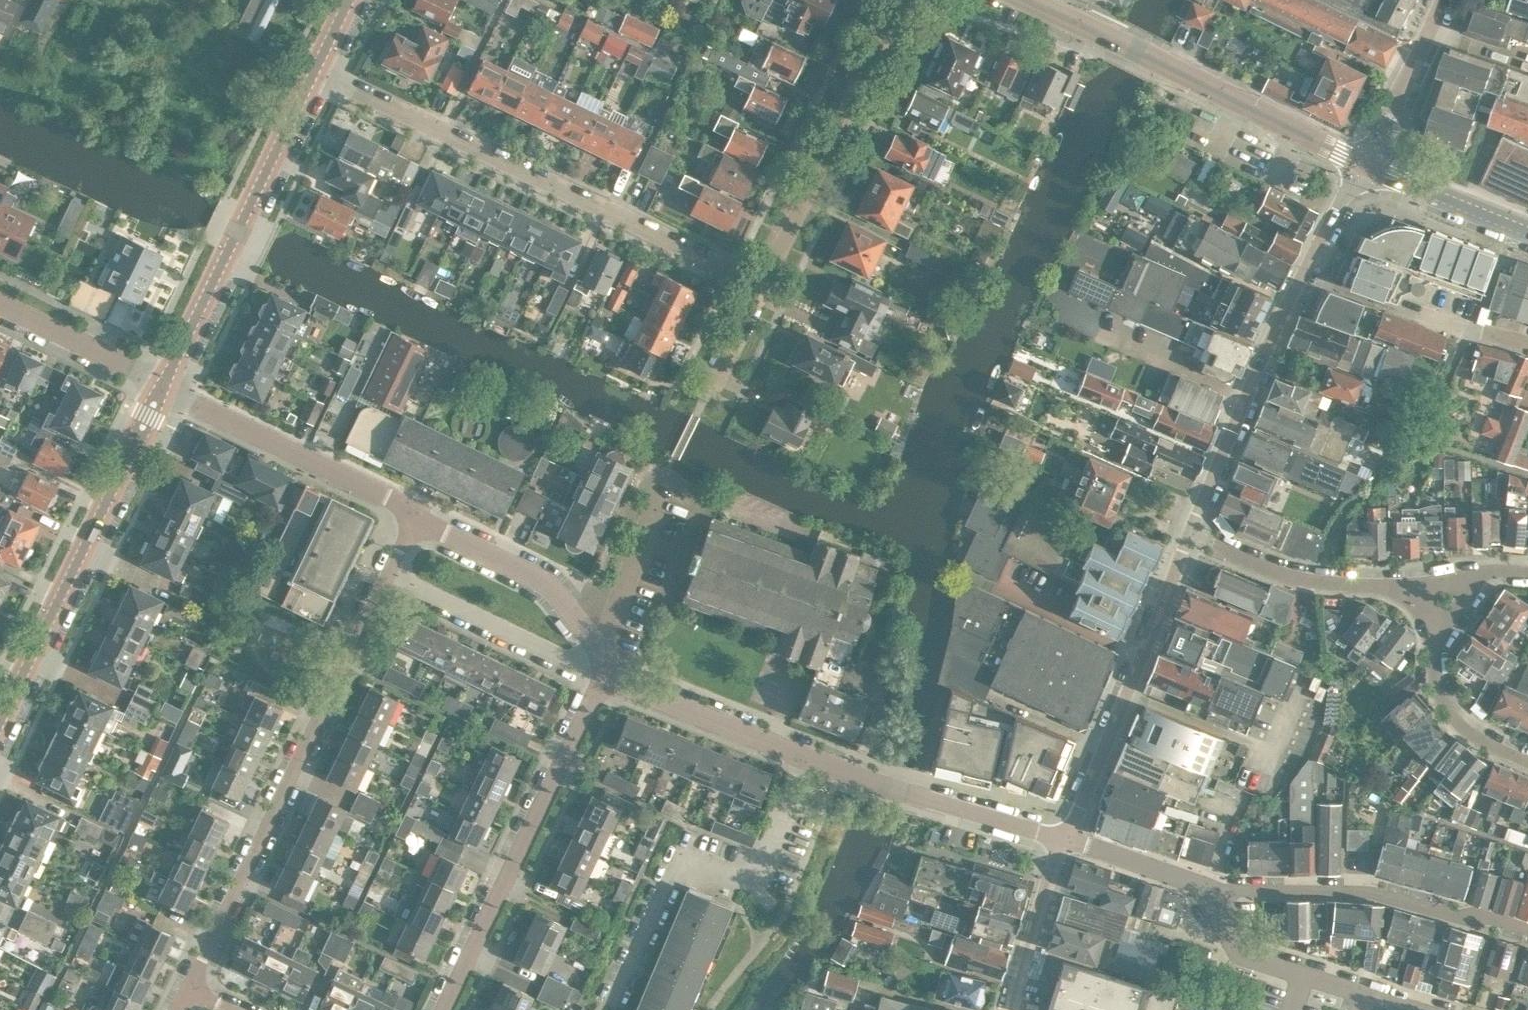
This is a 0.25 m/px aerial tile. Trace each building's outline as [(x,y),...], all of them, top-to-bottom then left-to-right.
[(4,33),(18,3),(12,0),(0,0),(0,31),(4,33)] [(19,21),(40,31),(56,0),(29,0),(19,21)] [(261,6),(254,20),(237,22),(237,23),(254,21),(247,34),(258,40),(269,19),(280,15),(289,8),(292,0),(263,0),(262,2),(261,6)] [(435,21),(444,25),(442,29),(457,36),(455,40),(475,49),(481,36),(446,20),(456,0),(416,0),(413,7),(436,18),(435,21)] [(497,2),(498,0),(465,0),(492,13),(497,2)] [(534,12),(538,2),(535,0),(510,0),(504,11),(514,16),(520,4),(525,6),(525,7),(534,12)] [(773,0),(771,0),(769,3),(762,18),(782,27),(784,23),(807,34),(814,20),(821,23),(828,8),(832,10),(837,0),(787,0),(785,6),(773,0)] [(1346,47),(1387,67),(1400,39),(1360,19),(1320,0),(1231,0),(1321,43),(1327,31),(1349,40),(1348,41),(1349,42),(1346,47)] [(1397,36),(1396,37),(1406,19),(1416,0),(1323,0),(1397,36)] [(1509,9),(1527,15),(1527,0),(1512,0),(1509,9)] [(1185,19),(1195,24),(1204,6),(1194,1),(1185,19)] [(1471,1),(1471,3),(1466,20),(1465,20),(1465,21),(1462,30),(1461,32),(1509,48),(1512,39),(1527,44),(1527,20),(1471,1)] [(538,2),(534,12),(544,17),(549,7),(538,2)] [(617,26),(624,17),(606,5),(600,15),(617,26)] [(1195,24),(1204,28),(1205,29),(1207,24),(1214,11),(1204,6),(1195,24)] [(557,23),(567,28),(572,18),(561,13),(557,23)] [(618,29),(651,44),(659,28),(626,13),(618,29)] [(579,34),(597,42),(604,27),(587,19),(579,34)] [(1205,29),(1204,28),(1197,42),(1208,47),(1217,29),(1207,24),(1205,29)] [(383,62),(421,81),(423,76),(428,78),(448,38),(423,26),(415,43),(397,34),(390,46),(387,47),(384,55),(385,58),(383,62)] [(608,35),(601,48),(620,57),(627,44),(628,41),(609,32),(608,35)] [(655,47),(669,54),(675,41),(661,34),(655,47)] [(935,51),(932,57),(983,82),(987,73),(972,65),(978,52),(955,41),(954,38),(949,35),(946,36),(942,35),(939,41),(936,42),(934,48),(935,51)] [(454,51),(467,58),(471,49),(459,42),(454,51)] [(753,72),(763,77),(767,69),(793,82),(798,71),(801,72),(806,62),(803,60),(804,57),(772,42),(765,57),(764,56),(759,58),(753,72)] [(1320,79),(1320,80),(1319,81),(1355,98),(1367,74),(1337,59),(1340,54),(1317,42),(1313,50),(1330,58),(1320,79)] [(625,56),(639,63),(644,52),(630,45),(625,56)] [(1445,51),(1425,108),(1430,119),(1425,134),(1465,148),(1479,108),(1492,113),(1488,122),(1527,136),(1527,73),(1467,51),(1448,45),(1445,51)] [(712,58),(731,66),(736,55),(717,47),(712,58)] [(979,66),(988,71),(996,55),(986,50),(979,66)] [(987,77),(1000,82),(996,90),(1016,99),(1028,74),(1017,69),(1021,61),(1012,56),(1011,54),(1005,51),(1002,52),(999,50),(987,77)] [(648,67),(669,77),(675,67),(653,56),(648,67)] [(983,82),(932,57),(927,66),(924,67),(922,73),(923,76),(922,78),(957,95),(963,82),(979,90),(983,82)] [(467,90),(491,101),(505,70),(482,59),(467,90)] [(1057,107),(1064,92),(1069,94),(1079,73),(1065,67),(1063,72),(1039,60),(1018,105),(1031,111),(1037,98),(1057,107)] [(440,87),(452,93),(464,69),(452,63),(440,87)] [(491,101),(513,112),(528,81),(505,70),(491,101)] [(735,85),(750,92),(743,107),(774,122),(776,119),(779,119),(782,111),(780,109),(785,97),(739,75),(735,85)] [(1355,98),(1319,81),(1320,80),(1312,76),(1307,77),(1301,90),(1303,94),(1311,98),(1311,99),(1269,78),(1263,91),(1297,107),(1311,114),(1314,108),(1343,122),(1355,98)] [(513,112),(536,123),(551,92),(528,81),(513,112)] [(536,123),(559,134),(574,103),(562,97),(566,88),(556,83),(551,92),(536,123)] [(923,83),(919,92),(938,101),(943,93),(923,83)] [(942,114),(951,118),(951,120),(951,121),(952,123),(953,124),(967,131),(969,128),(975,131),(980,121),(947,105),(916,90),(911,101),(908,102),(905,107),(906,110),(905,113),(935,128),(942,114)] [(559,134),(583,145),(597,115),(574,103),(559,134)] [(726,104),(721,113),(737,121),(742,113),(726,104)] [(975,107),(970,116),(978,120),(983,111),(975,107)] [(583,145),(606,156),(620,126),(607,119),(610,113),(601,108),(597,115),(583,145)] [(714,129),(730,137),(724,150),(754,165),(755,163),(757,164),(763,152),(761,151),(765,141),(735,127),(737,122),(721,114),(714,129)] [(907,129),(917,134),(923,123),(912,118),(907,129)] [(620,126),(606,156),(628,167),(643,137),(620,126)] [(398,150),(406,137),(393,129),(385,143),(398,150)] [(339,153),(366,166),(364,169),(407,190),(420,165),(350,130),(339,153)] [(1504,134),(1504,133),(1504,132),(1492,158),(1491,157),(1491,158),(1492,159),(1480,183),(1500,192),(1500,194),(1511,199),(1511,197),(1527,205),(1527,145),(1504,134)] [(948,154),(931,147),(909,136),(907,142),(895,136),(892,142),(888,142),(885,149),(887,152),(886,155),(902,163),(901,165),(918,173),(927,155),(943,163),(948,154)] [(726,153),(705,142),(699,155),(711,161),(710,162),(714,164),(715,162),(719,164),(712,180),(742,194),(754,170),(724,156),(726,153)] [(638,172),(648,177),(657,157),(668,163),(667,164),(668,165),(673,155),(651,145),(638,172)] [(1173,169),(1187,177),(1196,161),(1183,153),(1173,169)] [(657,157),(648,177),(660,182),(668,165),(667,164),(668,163),(657,157)] [(337,183),(334,190),(346,196),(342,203),(374,218),(383,200),(367,192),(374,176),(336,158),(336,160),(334,159),(328,171),(330,172),(327,178),(337,183)] [(867,191),(901,207),(912,212),(918,199),(924,202),(928,193),(878,169),(873,179),(870,180),(867,185),(868,189),(867,191)] [(427,206),(442,213),(458,179),(442,171),(441,174),(432,170),(424,187),(415,183),(396,225),(408,231),(418,209),(424,212),(427,206)] [(679,186),(691,192),(700,196),(692,212),(726,228),(739,202),(697,181),(697,180),(684,174),(679,186)] [(442,213),(462,223),(478,189),(458,179),(442,213)] [(1283,194),(1269,186),(1256,211),(1285,226),(1282,232),(1296,239),(1300,233),(1304,236),(1317,211),(1299,202),(1295,208),(1280,200),(1283,194)] [(462,223),(483,233),(499,199),(478,189),(462,223)] [(901,207),(867,191),(867,192),(863,193),(860,199),(861,203),(857,212),(907,236),(911,227),(895,219),(901,207)] [(1098,204),(1097,204),(1112,213),(1120,199),(1105,191),(1104,193),(1098,204)] [(1178,193),(1174,201),(1183,206),(1187,198),(1178,193)] [(307,221),(340,236),(350,214),(355,217),(360,222),(371,227),(375,219),(353,208),(352,210),(320,195),(318,198),(314,199),(311,206),(312,210),(307,221)] [(72,198),(56,232),(68,238),(84,204),(72,198)] [(483,233),(503,243),(519,209),(499,199),(483,233)] [(17,256),(34,220),(0,204),(0,249),(17,256)] [(990,218),(990,219),(1005,225),(1009,214),(995,208),(990,218)] [(503,243),(524,253),(540,219),(519,209),(503,243)] [(381,210),(377,219),(389,225),(393,216),(381,210)] [(1175,242),(1193,252),(1247,280),(1255,284),(1258,278),(1278,289),(1290,265),(1190,212),(1175,242)] [(1273,236),(1231,214),(1224,227),(1291,263),(1301,242),(1296,239),(1282,232),(1277,229),(1273,236)] [(977,238),(993,244),(1001,224),(984,218),(977,238)] [(524,253),(544,262),(560,229),(540,219),(524,253)] [(832,258),(867,274),(879,249),(896,257),(900,248),(849,223),(832,258)] [(1380,227),(1368,234),(1372,236),(1371,237),(1363,234),(1356,249),(1359,250),(1357,254),(1356,254),(1341,284),(1396,304),(1410,274),(1479,299),(1496,253),(1480,247),(1481,245),(1479,245),(1479,247),(1432,230),(1433,229),(1432,228),(1430,232),(1422,228),(1409,224),(1394,224),(1380,227)] [(393,229),(379,258),(389,263),(403,233),(393,229)] [(560,229),(544,262),(555,268),(552,274),(562,279),(580,241),(572,238),(574,235),(560,229)] [(106,263),(97,282),(120,293),(118,297),(135,305),(136,301),(137,301),(138,300),(137,300),(159,254),(160,254),(160,253),(120,234),(120,235),(123,237),(110,264),(106,263)] [(1220,275),(1151,239),(1142,256),(1187,275),(1183,284),(1194,288),(1208,294),(1209,293),(1259,318),(1270,296),(1221,273),(1220,275)] [(905,255),(941,272),(947,259),(911,242),(905,255)] [(474,244),(469,257),(477,261),(483,249),(474,244)] [(582,281),(605,292),(620,260),(617,259),(619,256),(608,251),(607,254),(598,250),(582,281)] [(1242,353),(1247,343),(1172,311),(1176,301),(1183,284),(1187,275),(1142,256),(1132,251),(1117,286),(1077,268),(1067,290),(1140,322),(1139,322),(1203,349),(1195,368),(1229,383),(1234,373),(1239,375),(1248,355),(1242,353)] [(495,256),(488,271),(497,276),(504,260),(495,256)] [(426,259),(415,281),(427,287),(438,265),(426,259)] [(619,280),(629,285),(640,263),(630,259),(619,280)] [(1506,292),(1500,313),(1527,322),(1527,267),(1516,263),(1506,292)] [(660,286),(655,297),(685,312),(696,290),(656,271),(651,282),(660,286)] [(1488,308),(1499,312),(1511,276),(1499,272),(1488,308)] [(824,303),(843,312),(831,337),(871,356),(877,344),(861,336),(879,300),(887,304),(891,295),(853,276),(848,287),(834,281),(824,303)] [(440,278),(434,290),(449,297),(455,285),(440,278)] [(1183,284),(1176,301),(1186,305),(1194,288),(1183,284)] [(546,310),(556,314),(568,289),(559,285),(546,310)] [(567,300),(576,304),(583,290),(574,286),(567,300)] [(617,286),(612,295),(620,299),(616,306),(618,307),(626,290),(617,286)] [(1310,318),(1437,359),(1447,363),(1456,343),(1446,336),(1446,335),(1383,310),(1378,307),(1346,296),(1345,297),(1327,291),(1323,297),(1317,309),(1313,317),(1311,317),(1310,318)] [(1248,340),(1259,318),(1209,293),(1208,294),(1199,316),(1210,320),(1211,322),(1248,340)] [(261,317),(293,333),(304,338),(310,324),(306,322),(310,313),(272,294),(268,303),(264,304),(260,312),(262,316),(261,317)] [(311,306),(316,309),(314,314),(325,320),(328,314),(332,316),(338,305),(317,294),(311,306)] [(620,299),(612,295),(607,306),(616,311),(618,307),(616,306),(620,299)] [(891,295),(887,304),(897,308),(899,304),(908,308),(910,304),(891,295)] [(655,297),(644,319),(674,334),(685,312),(655,297)] [(512,300),(504,319),(514,324),(522,305),(512,300)] [(595,313),(590,323),(591,324),(592,324),(599,327),(604,317),(595,313)] [(1360,337),(1310,319),(1310,318),(1304,316),(1304,317),(1299,315),(1283,354),(1289,357),(1290,353),(1328,367),(1334,369),(1335,365),(1347,370),(1347,371),(1370,379),(1372,374),(1423,393),(1429,378),(1437,381),(1445,367),(1387,346),(1386,349),(1359,339),(1360,337)] [(251,338),(250,339),(283,354),(293,333),(261,317),(257,325),(253,326),(249,334),(251,338)] [(674,334),(644,319),(633,341),(664,356),(674,334)] [(591,324),(586,336),(601,343),(607,331),(599,327),(592,324),(591,324)] [(536,327),(534,332),(543,336),(547,327),(542,325),(536,327)] [(393,333),(386,348),(422,366),(429,350),(393,333)] [(352,353),(357,342),(346,336),(341,345),(338,352),(349,358),(352,353)] [(795,361),(842,385),(851,366),(871,376),(876,364),(839,345),(837,351),(807,336),(795,361)] [(622,356),(619,363),(644,375),(647,370),(655,374),(663,358),(622,338),(615,353),(622,356)] [(244,352),(240,361),(272,377),(283,354),(250,339),(246,341),(242,348),(244,352)] [(548,339),(544,348),(557,354),(561,344),(548,339)] [(9,345),(0,341),(0,364),(9,345)] [(1470,380),(1484,384),(1486,375),(1503,380),(1498,389),(1494,399),(1504,402),(1497,420),(1485,416),(1480,432),(1499,439),(1493,458),(1512,464),(1516,454),(1527,422),(1527,411),(1513,405),(1517,395),(1527,370),(1527,357),(1520,355),(1514,353),(1508,351),(1497,349),(1484,346),(1477,344),(1476,344),(1470,359),(1474,361),(1471,371),(1472,371),(1470,380)] [(386,348),(378,364),(414,382),(422,366),(386,348)] [(30,390),(35,380),(43,362),(40,360),(41,358),(32,354),(31,356),(20,351),(4,385),(12,389),(15,382),(30,390)] [(1008,368),(1007,370),(1024,377),(1029,364),(1012,357),(1010,362),(1008,368)] [(347,363),(336,358),(331,368),(342,374),(347,363)] [(272,377),(240,361),(239,362),(235,363),(231,371),(233,375),(229,383),(267,402),(272,392),(266,389),(272,377)] [(67,389),(61,401),(91,416),(92,413),(94,414),(99,405),(96,404),(101,393),(76,381),(78,378),(68,373),(68,374),(43,362),(35,380),(46,385),(49,379),(62,386),(67,389)] [(378,364),(371,380),(407,397),(414,382),(378,364)] [(1319,390),(1360,405),(1362,399),(1367,401),(1370,392),(1382,396),(1384,388),(1362,380),(1328,367),(1327,369),(1320,388),(1319,390)] [(1157,398),(1212,422),(1213,420),(1218,408),(1218,409),(1219,406),(1213,404),(1216,392),(1219,394),(1219,393),(1182,376),(1179,381),(1172,377),(1174,373),(1169,371),(1157,398)] [(1156,418),(1152,426),(1206,450),(1217,426),(1209,423),(1156,401),(1086,372),(1077,392),(1116,407),(1118,402),(1143,412),(1140,418),(1147,420),(1149,415),(1156,418)] [(318,392),(327,396),(334,381),(326,377),(318,392)] [(1275,377),(1274,377),(1274,378),(1266,397),(1266,398),(1312,417),(1321,395),(1309,390),(1309,389),(1292,382),(1291,384),(1275,378),(1275,377)] [(995,397),(1016,407),(1024,389),(1003,379),(995,397)] [(407,397),(371,380),(363,394),(400,412),(407,397)] [(300,418),(313,424),(323,403),(310,396),(300,418)] [(1363,441),(1368,430),(1322,411),(1317,423),(1264,400),(1264,402),(1254,424),(1254,426),(1255,426),(1339,462),(1350,436),(1363,441)] [(91,416),(61,401),(55,414),(49,412),(44,421),(32,416),(27,427),(39,433),(49,438),(53,430),(54,426),(79,439),(84,428),(87,429),(91,420),(89,419),(91,416)] [(786,437),(799,443),(806,428),(805,427),(812,412),(804,408),(804,407),(802,406),(801,408),(788,402),(783,411),(773,406),(760,431),(784,442),(786,437)] [(519,476),(403,420),(374,406),(370,405),(365,406),(361,409),(358,412),(345,441),(496,513),(504,496),(509,498),(519,476)] [(818,417),(831,423),(836,413),(823,407),(818,417)] [(558,420),(581,430),(586,419),(563,409),(558,420)] [(289,412),(285,419),(292,423),(296,416),(289,412)] [(5,428),(10,418),(0,413),(0,426),(5,428)] [(881,416),(874,430),(890,438),(897,424),(881,416)] [(1109,435),(1128,444),(1121,462),(1148,473),(1153,461),(1194,479),(1204,455),(1117,417),(1109,435)] [(506,426),(500,433),(498,443),(501,451),(508,458),(517,460),(526,457),(532,450),(534,440),(531,431),(524,425),(515,423),(506,426)] [(1331,463),(1252,430),(1245,445),(1252,448),(1248,457),(1243,455),(1243,457),(1263,465),(1261,469),(1277,476),(1279,473),(1320,490),(1334,496),(1338,488),(1351,494),(1366,478),(1331,463)] [(193,455),(221,469),(222,469),(233,446),(205,432),(200,443),(197,441),(192,451),(195,452),(193,455)] [(0,438),(0,452),(12,458),(17,448),(13,446),(17,439),(3,433),(0,438)] [(34,461),(61,474),(63,471),(66,471),(70,464),(68,462),(73,451),(45,437),(34,461)] [(893,443),(888,455),(895,458),(897,459),(902,448),(900,446),(893,443)] [(1026,444),(1021,455),(1040,463),(1045,452),(1026,444)] [(558,534),(566,537),(565,542),(566,546),(569,549),(573,551),(577,551),(581,549),(584,546),(592,549),(631,467),(623,464),(624,459),(623,455),(620,452),(616,450),(612,450),(608,452),(605,455),(598,452),(586,477),(577,473),(562,503),(571,507),(558,534)] [(0,452),(0,464),(7,468),(12,458),(0,452)] [(1433,466),(1442,466),(1442,463),(1443,452),(1434,452),(1433,466)] [(533,473),(541,477),(549,459),(541,455),(533,473)] [(235,487),(247,493),(278,508),(293,479),(249,457),(235,487)] [(1060,472),(1070,476),(1079,480),(1079,479),(1119,496),(1122,489),(1128,475),(1129,474),(1088,457),(1083,470),(1077,468),(1076,465),(1064,461),(1060,472)] [(1452,458),(1443,458),(1443,479),(1452,479),(1452,458)] [(1232,477),(1238,479),(1236,483),(1237,488),(1241,489),(1239,493),(1265,504),(1277,476),(1239,460),(1232,477)] [(1468,460),(1457,460),(1457,475),(1469,474),(1469,460),(1468,460)] [(232,485),(236,476),(222,469),(221,469),(216,478),(232,485)] [(1497,470),(1494,496),(1505,497),(1506,488),(1508,474),(1497,470)] [(17,495),(45,508),(47,505),(50,505),(53,498),(51,495),(57,484),(29,471),(17,495)] [(1385,479),(1387,497),(1393,496),(1397,496),(1391,474),(1385,479)] [(1527,495),(1527,480),(1508,474),(1506,488),(1527,495)] [(1079,480),(1070,476),(1065,489),(1059,491),(1055,503),(1057,508),(1074,516),(1077,511),(1108,524),(1113,511),(1118,497),(1119,498),(1119,496),(1079,479),(1079,480)] [(176,485),(170,498),(203,514),(208,503),(215,506),(219,496),(182,478),(179,486),(176,485)] [(242,503),(247,493),(235,487),(232,485),(216,478),(211,489),(242,503)] [(374,517),(363,512),(305,484),(254,590),(323,623),(374,517)] [(516,508),(526,514),(537,491),(526,486),(516,508)] [(537,491),(526,514),(537,519),(548,497),(537,491)] [(1294,557),(1295,555),(1304,559),(1305,556),(1314,560),(1325,534),(1227,492),(1225,498),(1220,511),(1219,511),(1219,512),(1220,513),(1235,532),(1294,557)] [(1392,543),(1392,551),(1400,551),(1400,554),(1417,553),(1417,548),(1416,515),(1419,515),(1419,508),(1402,508),(1402,510),(1397,510),(1397,496),(1393,496),(1387,497),(1388,517),(1391,517),(1392,535),(1392,543)] [(203,514),(170,498),(160,519),(193,535),(199,522),(240,542),(235,551),(254,560),(262,543),(203,514)] [(1003,514),(1005,510),(982,499),(982,500),(978,498),(967,523),(977,528),(961,563),(997,580),(1009,554),(1076,586),(1074,591),(1078,592),(1067,615),(1117,638),(1127,615),(1129,616),(1141,591),(1139,590),(1149,569),(1152,570),(1164,545),(1127,528),(1121,540),(1106,533),(1102,540),(1015,500),(1007,516),(1003,514)] [(1506,498),(1501,542),(1525,545),(1527,510),(1527,500),(1506,498)] [(1419,515),(1416,515),(1417,548),(1432,548),(1432,549),(1441,549),(1440,514),(1440,504),(1432,504),(1419,508),(1419,515)] [(1347,525),(1340,556),(1387,555),(1387,506),(1383,506),(1363,507),(1347,525)] [(1466,548),(1465,516),(1454,516),(1453,506),(1443,507),(1445,548),(1466,548)] [(0,529),(31,544),(37,531),(35,530),(38,523),(5,507),(0,517),(5,519),(0,529)] [(1499,510),(1472,510),(1472,543),(1476,548),(1485,547),(1490,543),(1490,542),(1498,542),(1497,522),(1499,522),(1499,510)] [(817,667),(811,680),(836,690),(859,627),(860,627),(862,627),(864,627),(865,626),(866,624),(867,622),(868,621),(868,619),(869,618),(869,616),(868,615),(868,613),(867,612),(866,611),(865,611),(875,582),(872,581),(877,568),(856,560),(858,554),(817,539),(812,554),(711,518),(701,546),(695,544),(686,571),(691,573),(682,601),(782,637),(777,653),(817,667)] [(160,519),(149,540),(183,556),(193,535),(160,519)] [(0,529),(0,555),(19,564),(22,557),(24,558),(31,544),(0,529)] [(183,556),(149,540),(143,553),(146,555),(142,562),(181,581),(186,571),(177,567),(183,556)] [(225,575),(238,582),(243,572),(230,565),(225,575)] [(1214,565),(1209,567),(1205,577),(1207,581),(1213,584),(1212,586),(1214,586),(1212,591),(1259,611),(1259,612),(1281,621),(1287,619),(1291,608),(1289,603),(1292,593),(1270,584),(1268,587),(1219,567),(1214,565)] [(2,604),(8,592),(5,590),(9,582),(0,577),(0,603),(2,604)] [(983,680),(990,684),(1082,726),(1114,650),(958,578),(951,623),(952,623),(937,682),(975,697),(983,680)] [(180,593),(223,613),(228,602),(185,582),(180,593)] [(124,592),(118,605),(151,621),(157,610),(163,613),(168,603),(131,585),(127,593),(124,592)] [(1182,618),(1265,653),(1268,645),(1261,643),(1253,640),(1243,635),(1244,633),(1245,630),(1252,615),(1201,594),(1193,591),(1193,590),(1185,587),(1184,589),(1185,589),(1183,594),(1185,598),(1184,599),(1181,606),(1177,608),(1175,613),(1175,612),(1174,614),(1175,615),(1182,618)] [(1507,589),(1496,604),(1496,603),(1492,609),(1519,627),(1518,629),(1527,635),(1527,626),(1523,622),(1527,615),(1527,603),(1507,589)] [(177,605),(188,611),(192,603),(180,598),(177,605)] [(1364,605),(1359,605),(1356,611),(1357,615),(1342,634),(1354,643),(1345,654),(1357,662),(1373,641),(1371,640),(1387,619),(1380,613),(1380,614),(1366,603),(1364,605)] [(118,605),(108,626),(141,642),(151,621),(118,605)] [(1342,609),(1320,607),(1322,629),(1324,629),(1334,630),(1339,620),(1340,618),(1338,618),(1338,617),(1341,612),(1342,609)] [(1519,627),(1492,609),(1488,614),(1489,615),(1478,630),(1492,639),(1488,645),(1512,661),(1517,654),(1506,647),(1518,629),(1519,627)] [(1159,652),(1159,653),(1200,670),(1202,665),(1262,690),(1281,698),(1295,665),(1265,653),(1182,618),(1175,615),(1174,616),(1173,616),(1158,652),(1159,652)] [(398,646),(422,658),(435,630),(412,619),(398,646)] [(1402,626),(1393,620),(1370,650),(1391,666),(1392,664),(1395,666),(1403,657),(1400,654),(1414,635),(1411,633),(1412,629),(1405,624),(1402,626)] [(108,626),(98,647),(131,663),(141,642),(108,626)] [(422,658),(446,669),(459,642),(435,630),(422,658)] [(1513,663),(1473,636),(1468,643),(1467,643),(1467,644),(1462,645),(1457,652),(1458,657),(1457,658),(1464,663),(1459,670),(1471,678),(1476,670),(1489,679),(1488,682),(1497,686),(1513,663)] [(446,669),(469,680),(482,653),(459,642),(446,669)] [(186,663),(196,668),(205,651),(194,645),(186,663)] [(1308,664),(1319,668),(1324,654),(1323,649),(1315,646),(1308,664)] [(131,663),(98,647),(91,661),(94,662),(90,670),(127,687),(132,677),(126,674),(131,663)] [(878,652),(875,679),(878,679),(888,680),(892,650),(879,648),(878,652)] [(469,680),(493,692),(506,664),(482,653),(469,680)] [(1262,690),(1202,665),(1200,670),(1159,653),(1158,653),(1142,691),(1245,733),(1262,690)] [(1517,686),(1508,682),(1494,713),(1509,719),(1508,720),(1513,723),(1527,692),(1527,663),(1517,686)] [(493,692),(516,703),(530,676),(506,664),(493,692)] [(383,678),(407,689),(412,678),(389,667),(383,678)] [(188,672),(181,686),(191,691),(198,677),(188,672)] [(204,681),(217,688),(222,679),(209,672),(204,681)] [(1321,678),(1313,675),(1308,688),(1315,691),(1312,697),(1320,701),(1326,688),(1318,685),(1321,678)] [(1387,689),(1394,699),(1414,685),(1407,675),(1387,689)] [(530,676),(516,703),(540,714),(553,687),(530,676)] [(412,678),(407,689),(418,695),(423,683),(412,678)] [(851,696),(836,690),(811,680),(797,715),(840,732),(841,734),(849,737),(850,736),(854,737),(859,739),(866,722),(861,720),(868,702),(867,702),(869,698),(853,691),(851,696)] [(1342,682),(1329,680),(1323,721),(1336,727),(1342,682)] [(139,681),(129,701),(151,712),(157,700),(149,696),(152,688),(139,681)] [(255,696),(244,718),(272,731),(282,708),(272,703),(277,692),(253,681),(248,692),(255,696)] [(1500,688),(1497,686),(1488,682),(1478,701),(1488,710),(1500,688)] [(370,687),(359,709),(387,722),(397,700),(370,687)] [(931,772),(958,778),(958,780),(988,787),(992,772),(1000,775),(998,785),(1024,791),(1025,786),(1052,797),(1064,767),(1063,767),(1074,740),(950,688),(931,772)] [(72,700),(66,711),(101,728),(107,716),(113,719),(118,709),(80,691),(76,699),(72,700)] [(1398,703),(1389,712),(1407,731),(1426,713),(1431,709),(1415,691),(1409,697),(1408,696),(1399,704),(1398,703)] [(1469,692),(1465,699),(1473,703),(1477,697),(1469,692)] [(1513,723),(1519,725),(1519,724),(1527,729),(1527,692),(1513,723)] [(193,705),(208,712),(213,702),(198,695),(193,705)] [(443,707),(454,712),(460,700),(449,695),(443,707)] [(460,700),(454,712),(465,717),(471,705),(460,700)] [(151,712),(129,701),(119,720),(134,727),(137,720),(145,724),(151,712)] [(1129,741),(1188,766),(1207,773),(1222,737),(1197,727),(1144,705),(1141,715),(1129,741)] [(359,709),(349,731),(376,744),(387,722),(359,709)] [(66,711),(56,733),(91,750),(97,738),(109,743),(113,735),(115,736),(115,735),(101,728),(66,711)] [(1426,713),(1407,731),(1402,735),(1420,753),(1429,745),(1428,744),(1436,736),(1435,734),(1442,728),(1437,724),(1426,713)] [(616,747),(639,756),(651,725),(628,717),(628,716),(627,716),(615,747),(616,747)] [(187,718),(183,728),(197,734),(201,725),(187,718)] [(244,718),(234,741),(261,754),(272,731),(244,718)] [(490,729),(501,734),(506,723),(495,718),(490,729)] [(506,723),(501,734),(525,746),(530,735),(506,723)] [(639,756),(663,765),(675,735),(651,725),(639,756)] [(422,739),(431,743),(436,733),(427,728),(422,739)] [(349,731),(339,753),(366,766),(376,744),(349,731)] [(1335,736),(1323,731),(1311,757),(1324,762),(1335,736)] [(1463,746),(1444,731),(1423,757),(1411,773),(1410,773),(1399,787),(1408,794),(1419,780),(1418,779),(1428,766),(1425,764),(1428,761),(1442,772),(1463,746)] [(56,733),(45,755),(80,772),(91,750),(56,733)] [(437,747),(447,751),(452,739),(442,735),(437,747)] [(663,765),(687,775),(699,744),(675,735),(663,765)] [(1188,766),(1123,739),(1111,769),(1153,785),(1176,795),(1195,802),(1203,783),(1206,774),(1188,767),(1188,766)] [(165,766),(160,775),(183,786),(189,774),(182,770),(192,749),(190,748),(176,741),(172,750),(165,766)] [(234,741),(223,764),(250,777),(261,754),(234,741)] [(687,775),(711,784),(723,754),(699,744),(687,775)] [(481,767),(481,768),(508,781),(518,759),(519,760),(519,759),(492,745),(486,757),(478,753),(473,763),(481,767)] [(135,766),(134,770),(147,776),(152,767),(155,769),(160,756),(149,751),(141,747),(135,759),(140,761),(137,767),(135,766)] [(1484,764),(1466,749),(1445,774),(1446,775),(1433,792),(1439,797),(1450,784),(1447,782),(1450,778),(1464,789),(1484,764)] [(410,760),(421,766),(426,755),(416,750),(410,760)] [(366,766),(339,753),(328,776),(355,789),(366,766)] [(711,784),(734,793),(746,763),(723,754),(711,784)] [(80,772),(45,755),(39,767),(41,771),(37,779),(46,783),(43,791),(73,805),(81,788),(74,784),(80,772)] [(1419,761),(1413,756),(1405,766),(1411,772),(1419,761)] [(425,769),(435,775),(441,763),(431,758),(425,769)] [(1287,839),(1287,873),(1313,872),(1313,781),(1313,778),(1313,771),(1313,759),(1307,758),(1289,783),(1289,800),(1287,800),(1287,839)] [(1322,764),(1313,759),(1313,771),(1322,771),(1322,764)] [(1514,770),(1494,762),(1481,790),(1494,796),(1492,799),(1490,798),(1482,816),(1493,821),(1502,800),(1501,799),(1514,770)] [(746,763),(734,793),(730,805),(741,809),(746,798),(758,803),(759,804),(771,773),(770,772),(746,763)] [(250,777),(223,764),(212,786),(239,799),(250,777)] [(481,768),(470,790),(497,803),(508,781),(481,768)] [(1138,819),(1152,786),(1112,770),(1110,776),(1108,775),(1098,799),(1099,800),(1097,806),(1098,807),(1138,819)] [(1514,770),(1501,799),(1502,800),(1514,805),(1509,817),(1520,822),(1525,808),(1522,807),(1527,793),(1527,776),(1514,770)] [(602,781),(624,792),(629,781),(607,771),(602,781)] [(1322,771),(1313,771),(1313,778),(1313,781),(1322,781),(1322,771)] [(1335,775),(1327,771),(1327,785),(1335,785),(1335,775)] [(400,783),(410,788),(415,777),(406,773),(400,783)] [(1216,778),(1206,774),(1203,783),(1213,787),(1216,778)] [(142,775),(136,788),(143,791),(149,779),(142,775)] [(1363,784),(1369,787),(1373,781),(1368,777),(1363,784)] [(1226,782),(1216,778),(1213,787),(1223,791),(1226,782)] [(415,790),(426,796),(431,785),(420,779),(415,790)] [(629,781),(624,792),(635,797),(640,786),(629,781)] [(151,794),(163,800),(167,791),(155,785),(151,794)] [(1170,810),(1176,795),(1153,785),(1152,786),(1138,819),(1185,835),(1215,845),(1219,832),(1190,822),(1191,817),(1170,810)] [(98,820),(120,830),(127,815),(132,817),(140,801),(115,789),(111,799),(109,798),(98,820)] [(592,797),(582,817),(609,830),(614,819),(617,821),(622,820),(626,818),(633,803),(605,789),(601,800),(592,795),(591,796),(592,797)] [(470,790),(460,812),(487,825),(497,803),(470,790)] [(359,791),(354,802),(372,810),(377,799),(359,791)] [(318,796),(308,818),(334,831),(345,809),(318,796)] [(661,809),(671,814),(676,803),(666,799),(661,809)] [(18,810),(13,821),(48,838),(53,826),(65,832),(70,821),(26,800),(22,809),(18,810)] [(1278,839),(1287,839),(1287,800),(1273,800),(1272,801),(1269,812),(1278,812),(1278,839)] [(372,810),(354,802),(349,812),(367,820),(372,810)] [(1340,803),(1316,802),(1314,872),(1338,873),(1340,803)] [(676,803),(671,814),(681,819),(686,808),(676,803)] [(1450,818),(1463,822),(1469,808),(1457,803),(1450,818)] [(143,807),(138,817),(153,824),(158,814),(143,807)] [(1177,859),(1178,856),(1185,835),(1138,819),(1098,807),(1098,808),(1101,809),(1099,814),(1097,820),(1096,825),(1095,831),(1118,839),(1118,840),(1131,844),(1131,843),(1177,859)] [(201,808),(190,831),(218,844),(228,821),(201,808)] [(1469,808),(1463,822),(1475,827),(1481,812),(1470,808),(1469,808)] [(405,812),(400,823),(411,827),(416,817),(405,812)] [(449,835),(465,842),(476,848),(487,825),(460,812),(449,835)] [(1373,874),(1395,881),(1405,847),(1408,833),(1412,815),(1400,812),(1397,826),(1387,823),(1382,841),(1373,874)] [(73,833),(84,838),(87,833),(98,838),(103,827),(81,816),(73,833)] [(582,817),(571,839),(598,852),(609,830),(582,817)] [(308,818),(297,840),(324,853),(334,831),(308,818)] [(417,818),(413,829),(441,839),(445,827),(417,818)] [(710,830),(721,835),(725,824),(714,820),(710,830)] [(13,821),(2,843),(37,860),(48,838),(13,821)] [(411,827),(400,823),(395,833),(406,838),(411,827)] [(725,824),(721,835),(752,847),(756,836),(725,824)] [(932,829),(929,839),(937,841),(940,832),(932,829)] [(1357,829),(1346,829),(1346,849),(1357,849),(1357,829)] [(1368,829),(1357,829),(1357,849),(1367,849),(1368,829)] [(124,850),(136,855),(144,836),(132,831),(124,850)] [(190,831),(180,854),(207,867),(218,844),(190,831)] [(449,835),(444,845),(460,852),(465,842),(449,835)] [(642,835),(638,845),(648,850),(653,840),(642,835)] [(1215,845),(1185,835),(1178,856),(1208,866),(1215,845)] [(1451,852),(1439,893),(1462,899),(1471,866),(1457,862),(1463,840),(1455,837),(1451,852)] [(571,839),(561,861),(588,874),(598,852),(571,839)] [(1287,839),(1278,839),(1267,840),(1267,872),(1287,873),(1287,839)] [(297,840),(286,863),(313,876),(324,853),(297,840)] [(1267,872),(1267,840),(1247,840),(1247,872),(1267,872)] [(1466,900),(1488,907),(1498,874),(1486,870),(1489,860),(1488,860),(1493,844),(1484,841),(1466,900)] [(434,853),(439,855),(440,854),(456,862),(461,852),(460,852),(444,845),(439,842),(434,853)] [(0,847),(0,869),(26,882),(37,860),(2,843),(0,847)] [(1405,847),(1395,881),(1418,887),(1429,846),(1419,843),(1416,851),(1411,849),(1405,847)] [(648,850),(638,845),(633,855),(644,860),(648,850)] [(1429,846),(1418,887),(1439,893),(1451,852),(1429,846)] [(364,858),(375,863),(379,853),(369,848),(364,858)] [(118,863),(131,869),(136,859),(122,853),(118,863)] [(180,854),(169,877),(196,890),(207,867),(180,854)] [(439,855),(429,876),(456,889),(467,867),(456,862),(440,854),(439,855)] [(913,882),(914,882),(980,902),(1020,915),(1021,913),(1020,913),(1025,894),(1021,886),(1021,884),(921,854),(913,882)] [(380,865),(390,870),(395,861),(384,856),(380,865)] [(353,859),(349,866),(358,870),(361,863),(353,859)] [(86,875),(98,880),(105,865),(93,860),(86,875)] [(1067,886),(1101,897),(1099,903),(1128,913),(1133,896),(1104,886),(1109,871),(1110,870),(1078,860),(1074,861),(1066,886),(1067,886)] [(588,874),(561,861),(550,884),(549,884),(560,890),(555,900),(581,912),(585,901),(577,897),(588,874)] [(313,876),(286,863),(276,885),(275,884),(275,885),(285,890),(280,900),(302,910),(307,900),(302,898),(313,876)] [(1522,883),(1511,880),(1514,868),(1504,865),(1500,876),(1491,907),(1513,914),(1520,890),(1521,889),(1522,883)] [(0,869),(0,897),(22,907),(27,897),(21,894),(26,882),(0,869)] [(196,890),(169,877),(154,870),(150,879),(164,886),(158,900),(185,912),(196,890)] [(354,880),(363,885),(368,875),(359,870),(354,880)] [(913,882),(885,871),(877,891),(870,889),(862,905),(902,917),(907,901),(914,882),(913,882)] [(1527,919),(1527,875),(1515,915),(1527,919)] [(416,882),(410,894),(446,911),(456,889),(429,876),(424,886),(416,882)] [(369,888),(379,893),(384,882),(374,877),(369,888)] [(114,879),(110,888),(121,894),(126,885),(114,879)] [(622,879),(617,888),(628,893),(632,884),(622,879)] [(1129,910),(1152,917),(1150,921),(1171,927),(1175,927),(1186,895),(1184,895),(1184,896),(1163,889),(1163,888),(1139,881),(1129,910)] [(95,908),(110,915),(115,905),(119,908),(124,898),(105,888),(95,908)] [(628,893),(617,888),(612,899),(623,904),(628,893)] [(65,900),(83,908),(88,897),(70,889),(65,900)] [(413,909),(408,920),(435,933),(446,911),(410,894),(410,895),(404,892),(399,902),(413,909)] [(731,908),(692,892),(642,1009),(687,1009),(731,908)] [(344,902),(353,907),(358,898),(348,893),(344,902)] [(1103,936),(1102,937),(1119,942),(1110,968),(1149,980),(1158,952),(1119,940),(1128,913),(1085,900),(1085,901),(1069,896),(1060,922),(1103,936)] [(358,910),(369,916),(374,905),(363,899),(358,910)] [(263,911),(283,921),(288,910),(268,900),(263,911)] [(1326,927),(1326,901),(1325,901),(1310,901),(1309,901),(1309,900),(1284,900),(1284,937),(1318,936),(1318,927),(1326,927)] [(1356,935),(1358,903),(1334,900),(1334,932),(1332,932),(1331,941),(1343,942),(1344,934),(1356,935)] [(935,910),(931,923),(1009,948),(1014,931),(1015,931),(1020,915),(980,902),(975,918),(969,916),(967,920),(935,910)] [(1380,937),(1383,905),(1359,902),(1358,903),(1356,935),(1368,937),(1363,968),(1374,972),(1380,937)] [(1405,945),(1415,914),(1394,908),(1385,939),(1405,945)] [(28,909),(23,919),(52,933),(57,923),(28,909)] [(105,925),(110,915),(102,911),(97,909),(92,919),(103,924),(105,925)] [(288,910),(283,921),(295,927),(301,916),(288,910)] [(536,912),(525,935),(555,949),(566,926),(536,912)] [(1128,914),(1123,927),(1145,934),(1146,934),(1150,921),(1128,914)] [(1426,951),(1435,921),(1415,914),(1405,945),(1426,951)] [(126,939),(136,944),(164,957),(174,934),(137,916),(126,939)] [(569,927),(595,939),(600,928),(575,916),(569,927)] [(52,933),(23,919),(18,930),(47,944),(52,933)] [(85,930),(99,937),(104,928),(90,920),(85,930)] [(397,944),(416,953),(424,957),(425,956),(424,956),(435,933),(408,920),(397,944)] [(0,933),(6,936),(11,927),(0,921),(0,934),(0,933)] [(893,933),(855,921),(851,933),(889,945),(893,933)] [(1094,962),(1102,937),(1103,936),(1060,922),(1056,921),(1055,921),(1054,921),(1046,947),(1094,962)] [(1439,986),(1448,989),(1466,930),(1449,925),(1445,927),(1432,970),(1443,974),(1439,986)] [(321,951),(332,957),(343,935),(331,930),(321,951)] [(1466,930),(1448,989),(1456,991),(1460,978),(1469,981),(1483,938),(1481,934),(1480,935),(1466,930)] [(963,969),(964,965),(993,975),(1001,977),(1008,952),(1000,950),(954,934),(944,963),(963,969)] [(231,965),(254,977),(269,946),(245,935),(231,965)] [(343,935),(332,957),(344,962),(354,941),(343,935)] [(555,949),(525,935),(514,958),(544,972),(555,949)] [(832,958),(844,964),(855,943),(844,937),(832,958)] [(1516,945),(1494,938),(1485,970),(1512,978),(1516,964),(1511,963),(1516,945)] [(75,953),(88,959),(92,950),(79,944),(75,953)] [(136,944),(126,967),(153,980),(164,957),(136,944)] [(416,953),(397,944),(392,953),(411,962),(416,953)] [(254,977),(277,988),(292,957),(291,957),(269,946),(254,977)] [(292,957),(277,988),(301,999),(318,963),(308,958),(311,953),(297,946),(291,957),(292,957)] [(1525,947),(1514,979),(1527,984),(1527,948),(1525,947)] [(321,951),(317,959),(325,968),(327,968),(332,957),(321,951)] [(379,967),(390,972),(396,961),(385,956),(379,967)] [(1053,1009),(1173,1009),(1177,996),(1063,960),(1058,977),(1063,978),(1053,1009)] [(396,961),(390,972),(412,983),(417,971),(396,961)] [(1387,974),(1394,976),(1397,965),(1390,963),(1387,974)] [(1416,983),(1420,969),(1407,964),(1403,979),(1401,984),(1414,988),(1416,983)] [(40,966),(30,983),(46,992),(56,975),(40,966)] [(63,975),(77,982),(81,974),(68,966),(63,975)] [(126,967),(115,990),(142,1002),(153,980),(126,967)] [(357,989),(362,978),(339,967),(319,1008),(324,1009),(347,1009),(357,989)] [(817,990),(852,1000),(858,979),(828,969),(824,981),(820,979),(817,990)] [(933,997),(976,1008),(977,1005),(979,1005),(983,1000),(982,993),(980,993),(984,981),(940,970),(933,997)] [(547,974),(542,986),(567,998),(573,987),(547,974)] [(492,1005),(503,1009),(526,1009),(533,996),(503,982),(492,1005)] [(115,990),(105,985),(96,1005),(92,1003),(89,1009),(138,1009),(142,1002),(115,990)] [(567,998),(542,986),(536,998),(562,1009),(567,998)] [(23,1009),(34,1009),(42,994),(29,988),(20,1008),(23,1009)] [(380,1000),(357,989),(347,1009),(375,1009),(380,1000)] [(375,1009),(401,1009),(393,1006),(398,995),(385,989),(380,1000),(375,1009)] [(835,1009),(837,1000),(806,991),(800,1009),(793,1008),(793,1009),(838,1009),(835,1009)] [(932,1008),(881,994),(878,1007),(865,1003),(863,1009),(939,1009),(932,1008)] [(1495,1008),(1504,1009),(1505,1009),(1508,999),(1498,996),(1495,1008)] [(82,1007),(85,1009),(89,1009),(92,1003),(85,1000),(82,1007)]
